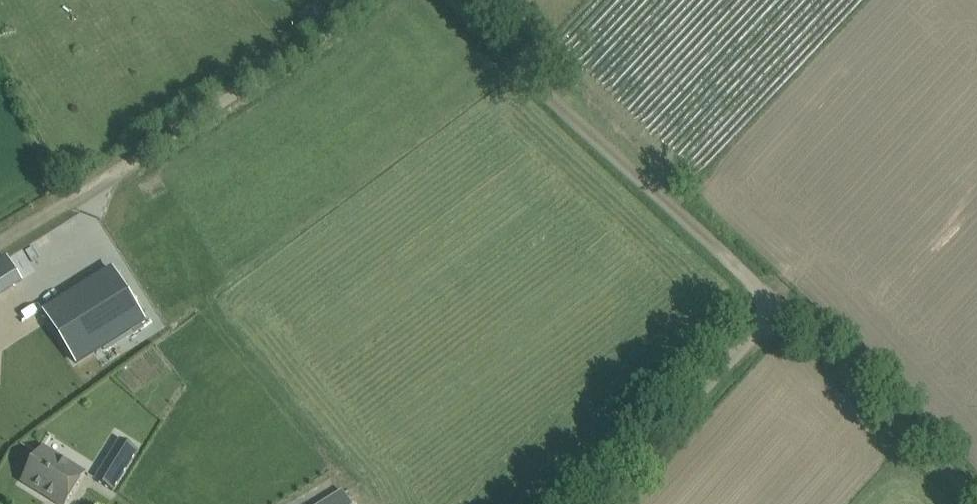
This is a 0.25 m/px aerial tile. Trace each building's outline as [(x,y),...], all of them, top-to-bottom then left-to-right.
[(114,271),(45,313),(77,364),(145,321),(114,271)] [(120,440),(95,480),(113,491),(138,451),(120,440)] [(83,469),(43,446),(23,482),(62,503),(63,503),(83,469)] [(343,492),(325,503),(350,503),(343,492)]
